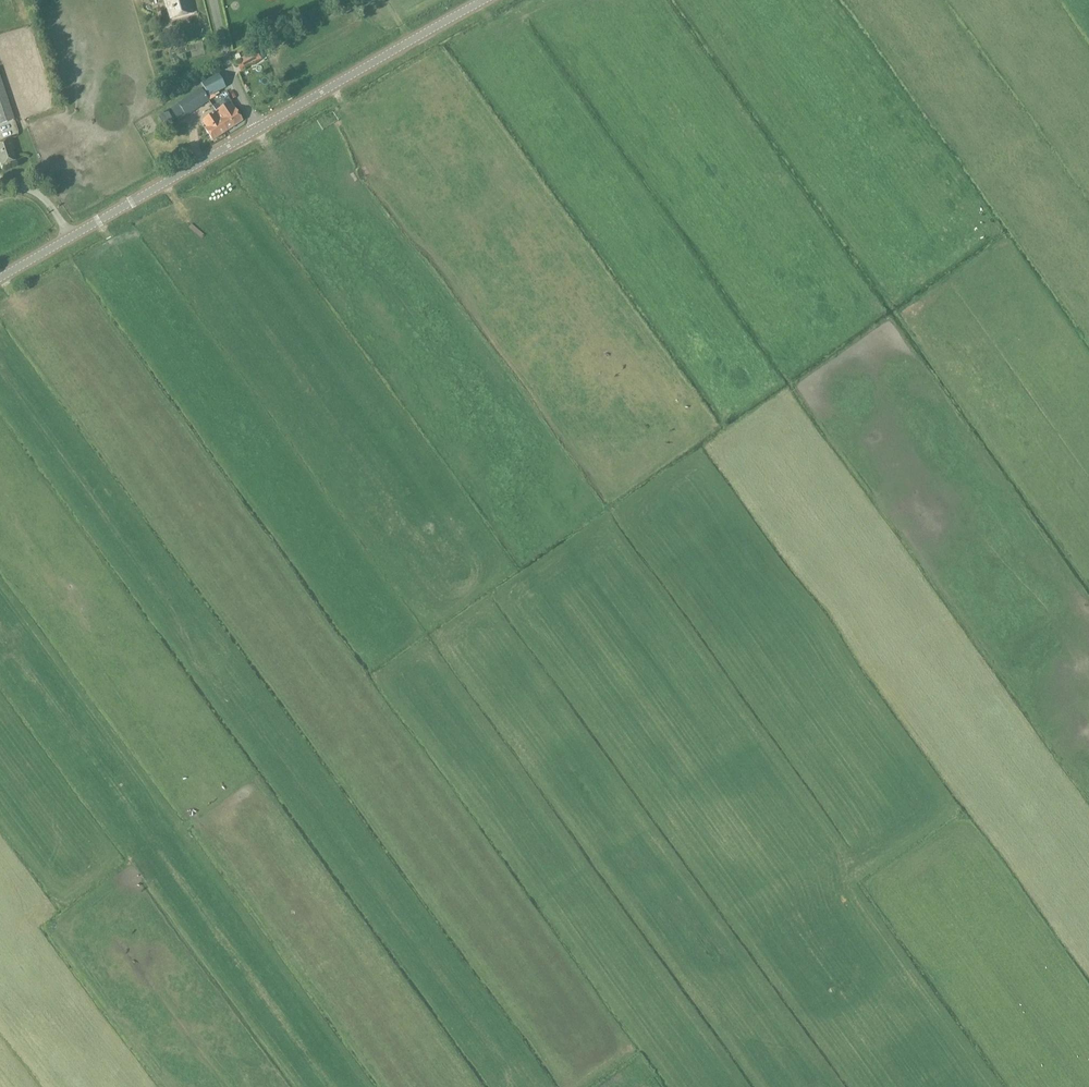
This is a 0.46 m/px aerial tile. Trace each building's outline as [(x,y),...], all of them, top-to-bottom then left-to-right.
[(171,19),(193,13),(189,0),(166,0),(171,19)] [(253,65),(262,60),(258,53),(249,57),(253,65)] [(0,74),(0,125),(16,119),(0,74)] [(213,95),(226,88),(219,75),(201,84),(209,98),(213,95)] [(178,104),(187,117),(210,101),(201,88),(178,104)] [(215,113),(214,114),(217,118),(215,119),(224,133),(242,121),(236,111),(231,102),(216,112),(222,119),(220,121),(215,113)] [(172,127),(179,122),(171,109),(163,114),(172,127)] [(217,118),(214,114),(203,121),(207,128),(205,130),(213,141),(224,133),(215,119),(217,118)] [(16,161),(13,151),(15,150),(12,139),(0,143),(0,161),(1,165),(16,161)]
